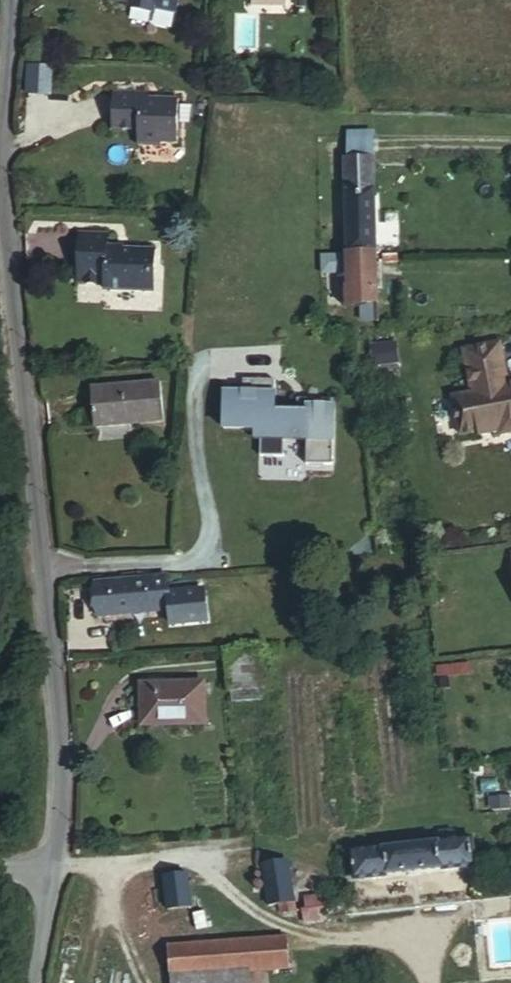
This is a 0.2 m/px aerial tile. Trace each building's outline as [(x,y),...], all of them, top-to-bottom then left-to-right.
[(131,5),(150,9),(156,6),(176,10),(178,0),(129,0),(131,5)] [(67,99),(66,60),(35,61),(34,100),(67,99)] [(114,90),(113,128),(140,128),(139,143),(164,144),(164,142),(178,142),(179,96),(158,95),(158,98),(147,98),(147,91),(114,90)] [(376,156),(375,134),(349,135),(350,157),(376,156)] [(347,191),(376,191),(376,156),(350,157),(347,158),(347,191)] [(378,253),(377,224),(376,191),(347,191),(348,254),(378,253)] [(79,230),(77,262),(82,262),(81,282),(104,283),(104,289),(147,292),(148,274),(155,268),(155,251),(116,249),(116,246),(107,246),(108,232),(79,230)] [(379,301),(378,253),(348,254),(349,288),(356,288),(356,303),(379,301)] [(344,254),(322,255),(322,275),(345,274),(344,254)] [(356,303),(357,323),(379,322),(379,301),(356,303)] [(453,397),(461,435),(479,431),(480,435),(500,431),(501,435),(510,433),(510,390),(509,390),(500,342),(463,349),(472,393),(453,397)] [(398,343),(373,346),(376,366),(401,363),(398,343)] [(245,394),(227,393),(227,431),(264,430),(264,458),(287,458),(288,442),(310,442),(310,465),(336,465),(337,400),(310,400),(310,414),(301,414),(301,411),(277,411),(277,381),(245,380),(245,394)] [(88,388),(90,426),(162,423),(160,386),(88,388)] [(301,411),(301,414),(310,414),(310,400),(301,400),(301,411)] [(169,577),(95,583),(97,616),(171,611),(171,626),(207,624),(205,593),(170,596),(169,577)] [(223,650),(227,691),(260,687),(257,648),(223,650)] [(141,685),(143,724),(204,722),(202,683),(141,685)] [(436,833),(436,841),(453,839),(452,831),(436,833)] [(453,839),(436,841),(436,844),(384,849),(383,846),(351,851),(353,879),(387,876),(387,872),(442,867),(442,870),(475,866),(472,836),(453,839)] [(269,906),(280,904),(295,903),(290,862),(265,865),(267,884),(269,906)] [(242,886),(267,884),(265,865),(239,868),(242,886)] [(164,877),(169,911),(193,908),(189,874),(164,877)] [(153,912),(169,911),(164,877),(150,879),(153,912)] [(302,899),(306,922),(326,919),(323,907),(322,897),(302,899)] [(295,903),(280,904),(282,915),(297,912),(295,903)] [(169,946),(172,978),(245,973),(289,969),(287,937),(169,946)] [(172,978),(172,982),(246,982),(245,973),(172,978)]
